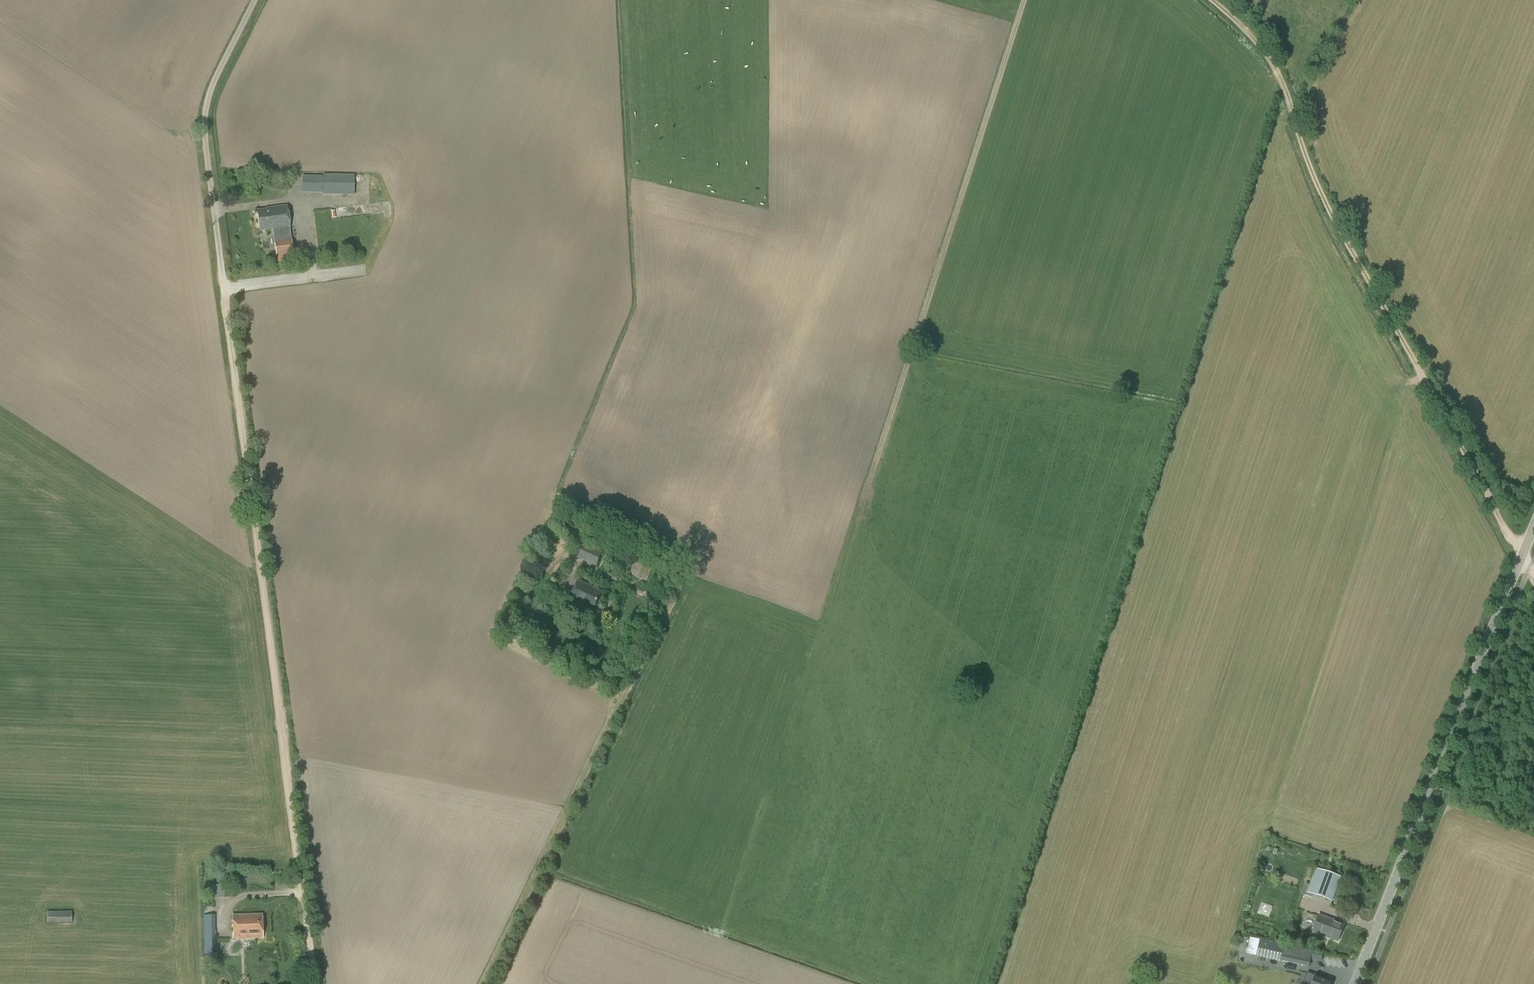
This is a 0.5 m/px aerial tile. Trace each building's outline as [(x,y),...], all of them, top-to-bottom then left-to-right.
[(353,195),(353,175),(322,175),(322,177),(302,176),(302,193),(322,193),(322,195),(353,195)] [(282,229),(290,228),(287,206),(271,208),(271,209),(258,211),(260,230),(273,228),(276,257),(293,255),(291,239),(283,240),(282,229)] [(596,567),(602,554),(583,545),(577,558),(596,567)] [(646,581),(652,567),(635,560),(629,574),(646,581)] [(593,610),(602,592),(578,581),(570,599),(593,610)] [(1332,902),(1341,877),(1315,868),(1306,893),(1332,902)] [(47,923),(71,923),(71,911),(47,912),(47,923)] [(233,938),(263,937),(262,913),(233,914),(233,938)] [(214,931),(214,915),(204,915),(205,956),(218,955),(217,934),(216,934),(216,931),(214,931)] [(1338,941),(1344,925),(1319,915),(1312,932),(1338,941)] [(1321,962),(1322,953),(1247,937),(1244,951),(1257,953),(1256,957),(1280,962),(1280,961),(1309,967),(1310,960),(1321,962)] [(1334,982),(1308,972),(1303,983),(1333,983),(1334,982)]
